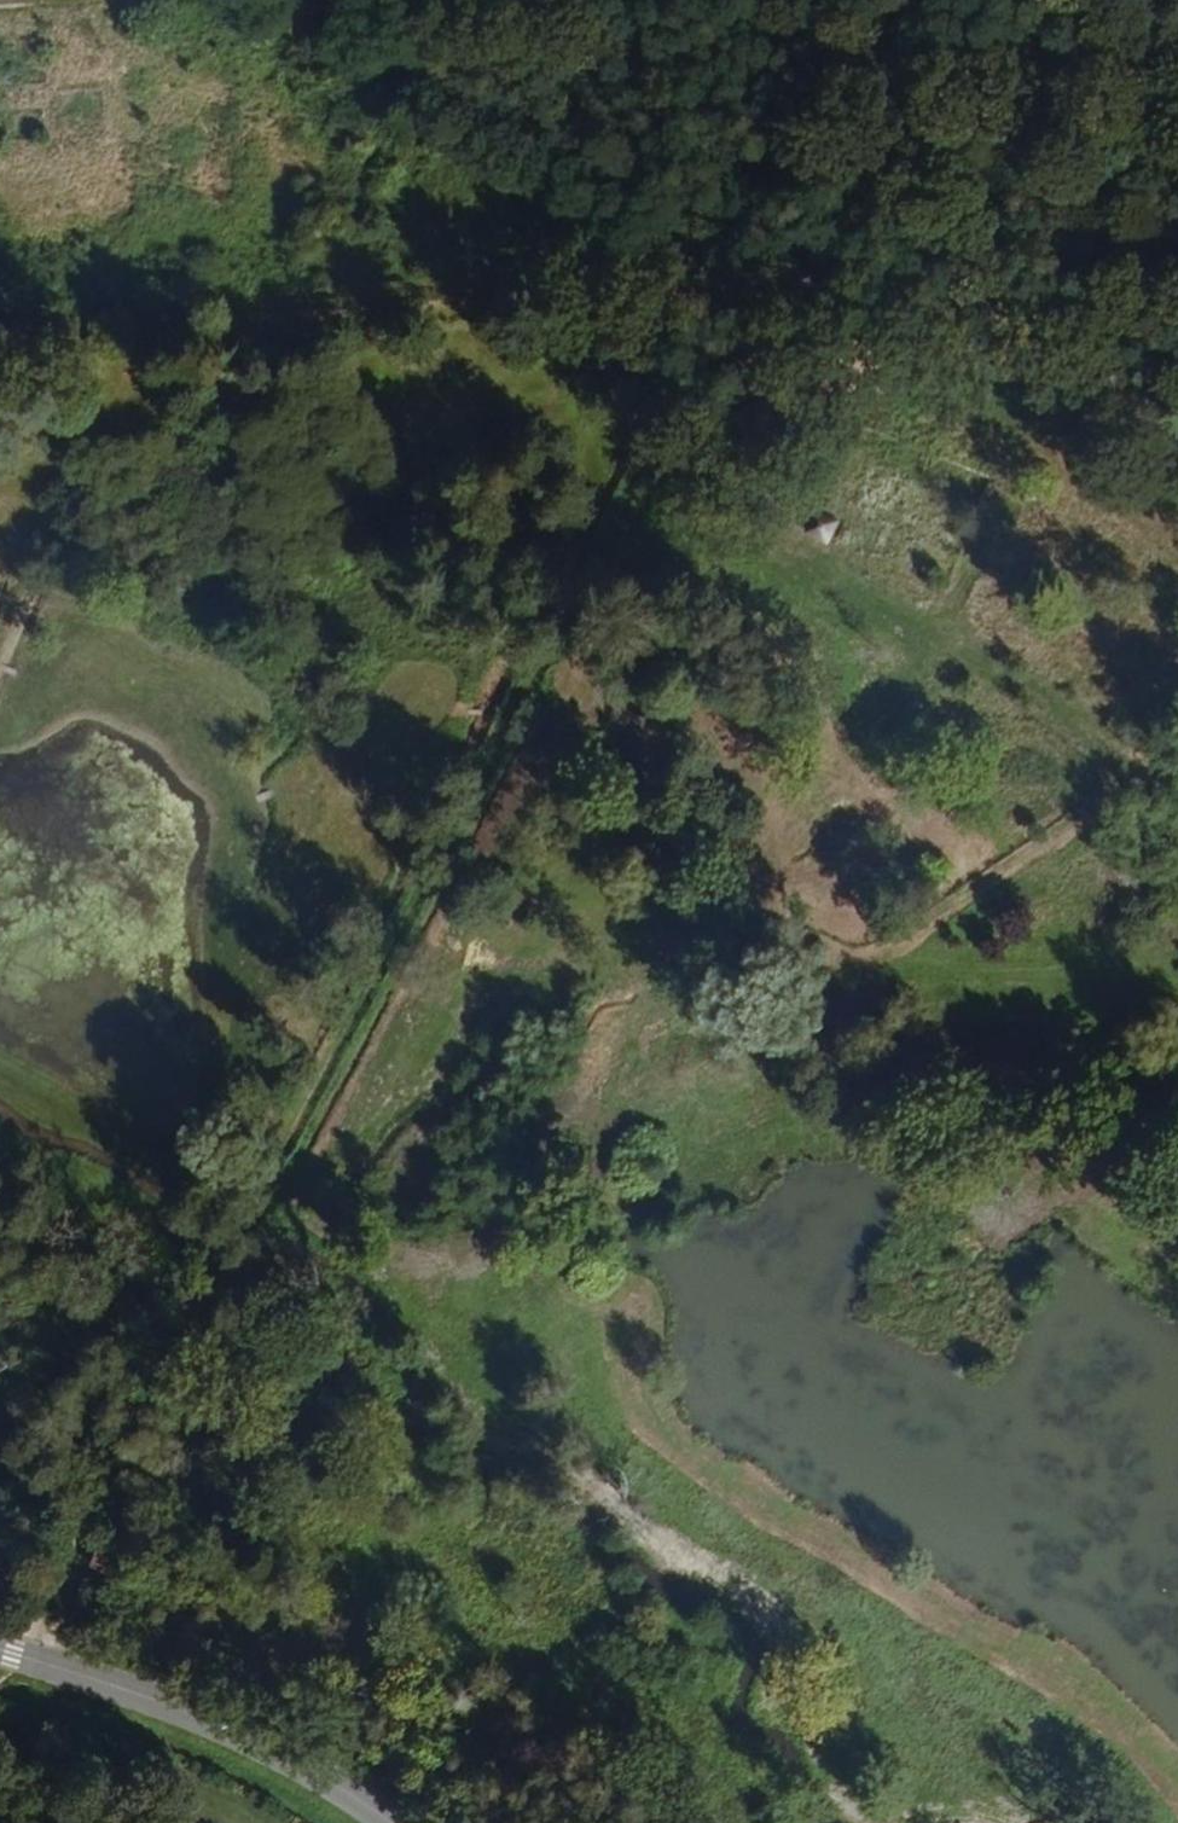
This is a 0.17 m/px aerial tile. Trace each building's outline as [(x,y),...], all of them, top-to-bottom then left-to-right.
[(836,535),(848,516),(825,503),(814,523),(836,535)]
